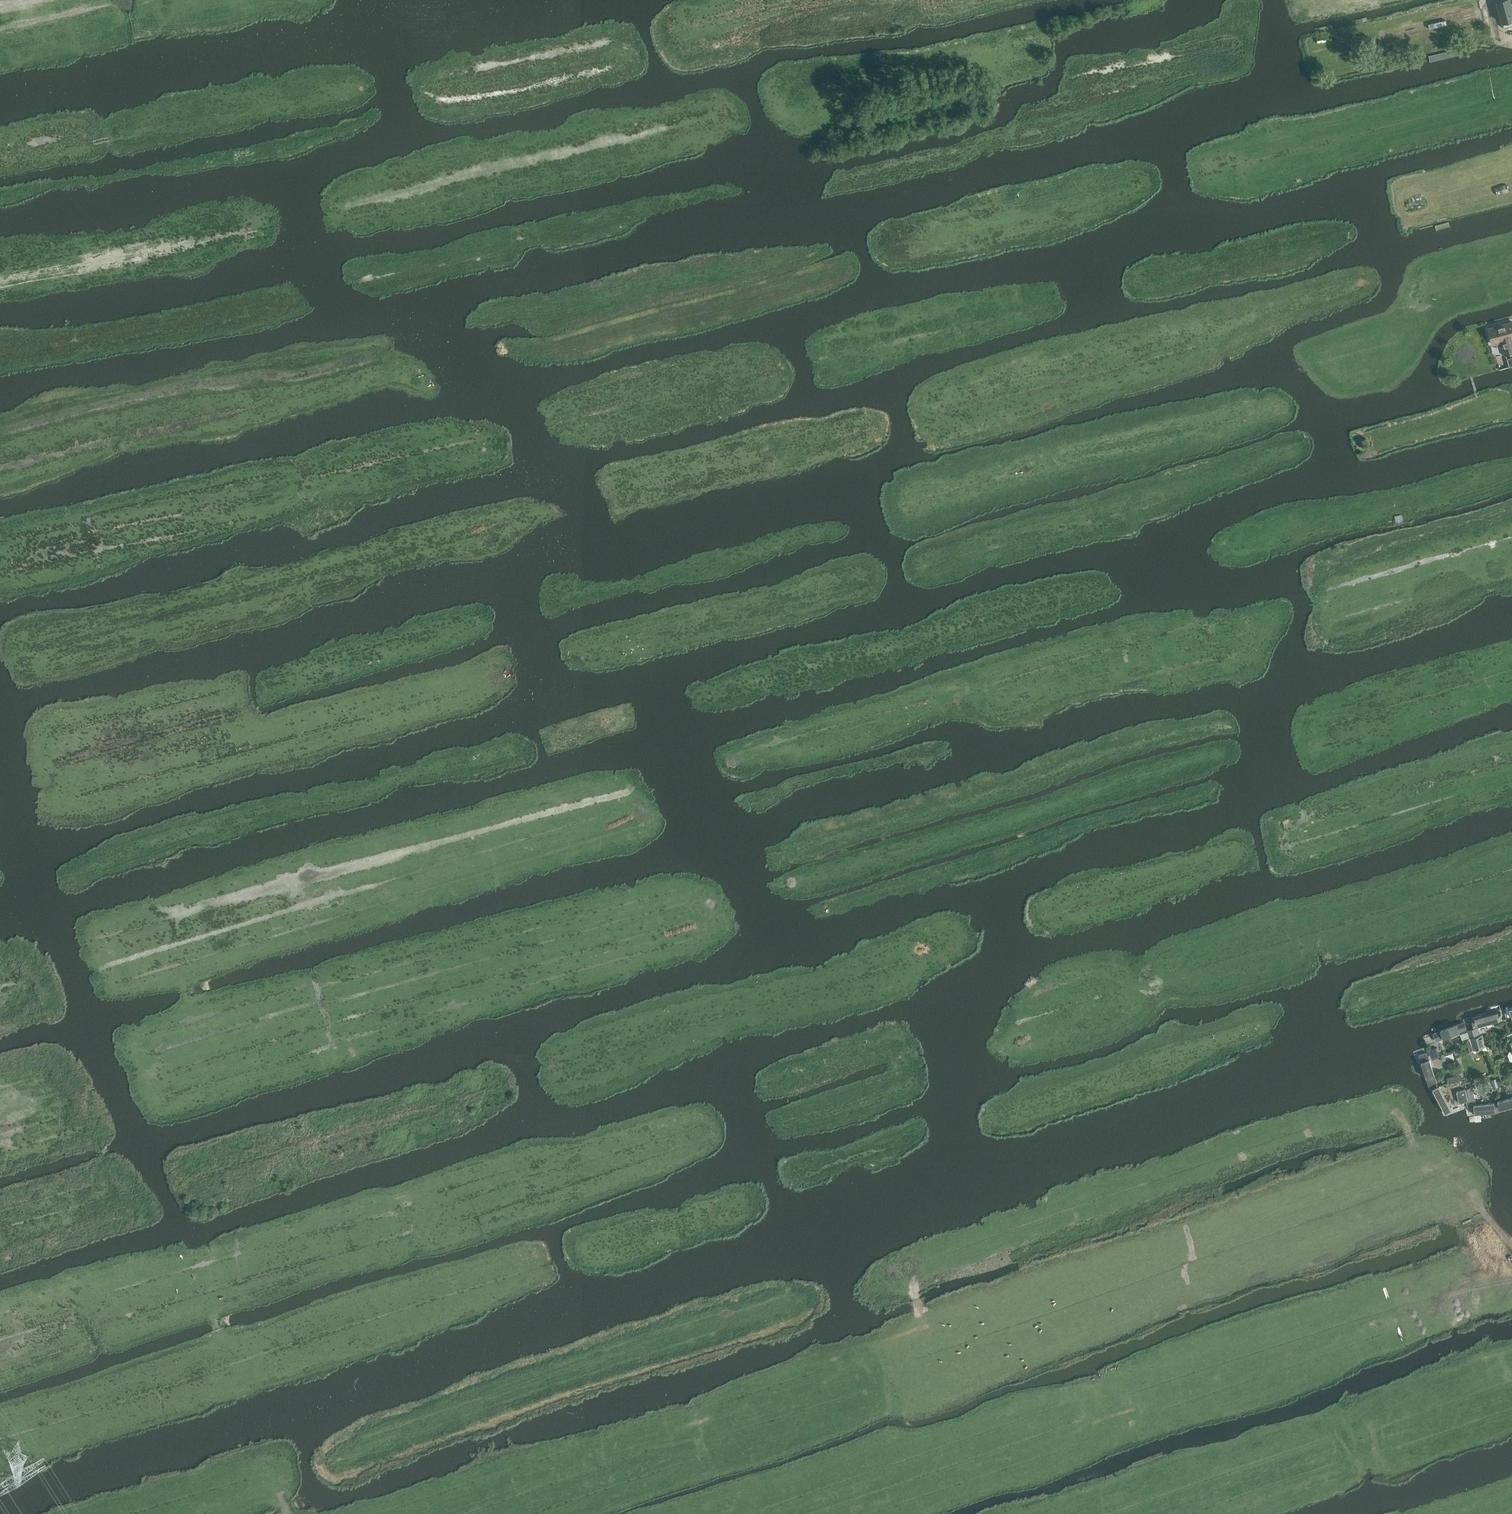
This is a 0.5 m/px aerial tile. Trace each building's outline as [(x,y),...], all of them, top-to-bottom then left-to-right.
[(1496,1),(1502,21),(1511,19),(1511,12),(1509,0),(1500,0),(1496,1)] [(1507,185),(1495,188),(1497,195),(1509,192),(1507,185)] [(1420,201),(1406,204),(1407,211),(1421,208),(1420,201)] [(1493,344),(1503,342),(1506,355),(1511,353),(1511,322),(1489,328),(1493,344)] [(1504,1022),(1500,1010),(1470,1018),(1473,1028),(1478,1027),(1478,1029),(1504,1022)] [(1466,1030),(1463,1022),(1433,1033),(1436,1042),(1466,1030)] [(1478,1031),(1479,1030),(1478,1029),(1478,1027),(1473,1028),(1468,1029),(1469,1033),(1470,1038),(1473,1050),(1483,1048),(1478,1031)] [(1470,1038),(1462,1041),(1466,1052),(1473,1050),(1470,1038)] [(1431,1048),(1435,1057),(1442,1055),(1438,1045),(1431,1048)] [(1438,1085),(1427,1052),(1418,1054),(1430,1087),(1438,1085)] [(1460,1073),(1447,1077),(1448,1083),(1462,1078),(1460,1073)] [(1432,1090),(1445,1113),(1452,1110),(1439,1086),(1432,1090)] [(1469,1089),(1467,1089),(1469,1101),(1475,1100),(1473,1087),(1469,1088),(1469,1089)] [(1465,1089),(1456,1092),(1460,1103),(1468,1101),(1465,1089)] [(1498,1101),(1500,1110),(1511,1106),(1511,1097),(1498,1101)] [(1495,1112),(1494,1103),(1474,1105),(1475,1114),(1495,1112)]
